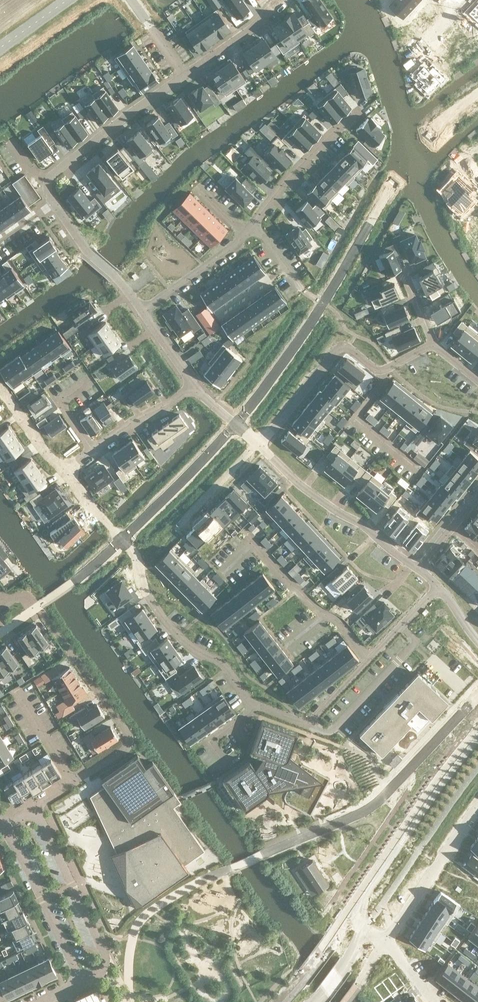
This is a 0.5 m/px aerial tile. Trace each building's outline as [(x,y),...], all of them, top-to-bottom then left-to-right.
[(237,18),(249,10),(242,0),(224,0),(237,18)] [(302,1),(312,15),(307,19),(314,29),(332,16),(321,0),(303,0),(302,1)] [(390,5),(403,17),(419,0),(395,0),(390,5)] [(409,22),(420,32),(436,16),(432,12),(437,7),(430,0),(424,0),(422,3),(425,6),(409,22)] [(468,12),(477,22),(477,0),(476,0),(476,1),(477,2),(468,12)] [(216,10),(206,17),(208,19),(219,36),(230,29),(218,12),(217,12),(216,10)] [(294,12),(283,20),(284,21),(299,42),(309,35),(310,37),(316,33),(309,23),(304,27),(294,12)] [(206,17),(196,24),(197,27),(209,43),(219,36),(208,19),(206,17)] [(284,21),(274,28),(282,40),(277,44),(284,54),(290,50),(292,54),(302,47),(299,43),(300,43),(299,42),(284,21)] [(196,24),(185,32),(199,50),(209,43),(197,27),(196,24)] [(453,28),(446,35),(456,45),(452,49),(463,60),(468,55),(463,50),(473,40),(457,25),(453,29),(453,28)] [(264,38),(254,46),(266,63),(276,56),(264,38)] [(438,44),(427,55),(443,70),(454,59),(438,44)] [(133,45),(113,58),(120,68),(139,54),(133,45)] [(254,46),(244,53),(256,70),(266,63),(254,46)] [(139,54),(120,68),(126,76),(145,63),(139,54)] [(232,61),(222,68),(236,89),(246,82),(244,79),(232,61)] [(145,63),(126,76),(132,85),(133,84),(152,72),(145,63)] [(423,65),(415,73),(417,75),(416,77),(422,83),(420,85),(427,92),(430,90),(439,81),(441,83),(445,78),(432,65),(428,70),(423,65)] [(348,67),(341,70),(346,85),(353,83),(357,96),(371,91),(364,69),(350,73),(348,67)] [(222,68),(211,75),(226,96),(236,89),(222,68)] [(152,72),(133,84),(140,94),(158,81),(152,72)] [(340,83),(325,95),(327,98),(341,115),(351,107),(342,97),(348,92),(340,83)] [(189,93),(188,93),(193,99),(191,101),(195,106),(197,105),(200,110),(213,101),(215,105),(220,101),(209,85),(204,88),(202,85),(197,89),(197,88),(196,88),(189,93)] [(103,87),(93,94),(108,115),(118,108),(105,90),(103,87)] [(91,91),(80,98),(97,122),(108,115),(93,94),(91,91)] [(325,95),(315,103),(318,106),(331,123),(341,115),(327,98),(325,95)] [(172,110),(167,114),(175,125),(180,122),(181,123),(192,115),(180,97),(168,105),(172,110)] [(67,104),(57,111),(61,116),(77,140),(87,132),(67,104)] [(77,112),(81,117),(87,113),(83,108),(77,112)] [(61,116),(50,123),(67,147),(77,140),(61,116)] [(158,116),(147,124),(160,142),(170,135),(173,138),(178,135),(170,123),(166,127),(158,116)] [(304,116),(296,125),(297,126),(312,141),(321,133),(304,116)] [(367,117),(356,129),(356,130),(357,130),(373,146),(374,147),(385,135),(385,134),(384,134),(379,129),(380,127),(381,127),(371,117),(371,118),(369,120),(368,118),(367,117)] [(265,123),(260,129),(272,141),(278,135),(265,123)] [(297,126),(283,140),(289,147),(294,142),(303,150),(312,141),(297,126)] [(40,135),(28,144),(39,160),(53,150),(50,146),(53,143),(42,127),(36,131),(40,135)] [(131,145),(126,148),(139,165),(144,160),(143,159),(153,150),(150,147),(151,146),(139,131),(127,140),(131,145)] [(272,141),(262,151),(281,169),(291,159),(284,153),(285,151),(281,147),(285,143),(278,135),(272,141)] [(180,138),(175,142),(179,147),(184,144),(180,138)] [(117,147),(106,157),(122,177),(134,168),(129,162),(134,159),(124,146),(119,149),(117,147)] [(250,158),(243,165),(250,172),(249,172),(250,173),(250,172),(253,175),(253,176),(254,176),(260,182),(270,172),(265,168),(269,165),(251,147),(250,146),(244,152),(245,153),(250,158)] [(353,146),(346,154),(351,158),(354,162),(359,166),(361,169),(369,161),(368,161),(365,158),(362,155),(359,152),(356,149),(353,146)] [(346,154),(338,161),(345,168),(351,174),(354,176),(361,169),(359,166),(354,162),(351,158),(346,154)] [(464,172),(477,185),(477,162),(473,158),(470,162),(471,163),(464,172)] [(331,169),(336,174),(338,176),(344,182),(345,181),(347,183),(348,184),(354,177),(354,176),(351,174),(345,168),(338,161),(331,169)] [(99,163),(87,172),(95,182),(94,182),(98,187),(98,186),(99,188),(94,192),(103,203),(121,190),(99,163)] [(331,169),(323,177),(337,190),(344,182),(338,176),(336,174),(331,169)] [(40,197),(24,174),(12,182),(20,194),(21,195),(28,205),(40,197)] [(458,175),(444,190),(451,202),(461,211),(472,200),(467,196),(473,189),(457,174),(458,175)] [(235,177),(225,187),(244,205),(245,204),(249,200),(250,199),(250,198),(253,194),(252,193),(257,188),(246,177),(241,182),(235,177)] [(323,177),(316,184),(331,199),(336,204),(343,196),(337,190),(323,177)] [(316,184),(308,192),(323,207),(331,199),(316,184)] [(79,187),(68,196),(85,218),(101,206),(94,197),(90,201),(79,187)] [(190,192),(173,209),(182,219),(199,202),(190,192)] [(21,215),(30,210),(31,209),(28,205),(21,195),(20,194),(19,195),(11,201),(21,215)] [(21,215),(11,201),(2,207),(13,222),(13,221),(21,215)] [(307,201),(295,210),(310,227),(321,218),(307,201)] [(109,202),(105,206),(111,213),(115,209),(109,202)] [(199,202),(182,219),(192,228),(209,211),(199,202)] [(2,207),(0,209),(0,222),(4,228),(12,222),(13,222),(2,207)] [(209,211),(192,228),(201,237),(218,220),(209,211)] [(457,224),(461,228),(460,230),(470,239),(477,231),(477,215),(476,213),(473,216),(469,212),(457,224)] [(329,215),(325,219),(329,223),(333,218),(329,215)] [(218,220),(201,237),(211,247),(228,230),(218,220)] [(287,233),(286,234),(289,239),(288,240),(293,247),(294,246),(299,252),(311,243),(309,241),(313,238),(305,228),(301,231),(299,226),(294,229),(294,228),(293,229),(287,233)] [(318,233),(313,226),(310,229),(315,235),(318,233)] [(400,233),(393,236),(398,247),(403,245),(405,249),(404,250),(405,251),(406,250),(407,254),(406,254),(407,255),(407,254),(410,261),(415,259),(415,260),(417,259),(417,260),(418,260),(417,259),(422,257),(423,258),(424,257),(423,256),(424,256),(421,249),(423,248),(420,240),(418,241),(415,234),(402,239),(400,233)] [(39,258),(56,246),(49,237),(38,244),(33,248),(32,248),(39,258)] [(30,244),(33,248),(38,244),(35,240),(30,244)] [(386,252),(379,255),(379,256),(380,256),(388,274),(387,274),(387,275),(401,269),(401,268),(400,268),(395,255),(399,253),(395,243),(384,248),(386,252)] [(54,248),(56,247),(56,246),(39,258),(46,267),(60,257),(54,248)] [(329,254),(323,251),(320,256),(326,259),(329,254)] [(253,255),(244,262),(256,278),(265,272),(253,255)] [(54,276),(68,267),(67,266),(60,257),(46,267),(52,277),(53,277),(54,276)] [(2,273),(14,290),(23,283),(7,260),(2,263),(6,270),(2,273)] [(244,262),(235,268),(247,284),(256,278),(244,262)] [(426,273),(419,277),(432,297),(444,290),(437,277),(438,276),(436,274),(440,272),(433,262),(423,268),(426,273)] [(235,268),(227,274),(238,291),(247,284),(235,268)] [(5,296),(14,290),(2,273),(0,274),(0,289),(5,296)] [(227,274),(218,280),(229,297),(238,291),(227,274)] [(218,280),(209,286),(221,303),(229,297),(218,280)] [(394,283),(369,294),(374,306),(399,295),(394,283)] [(209,286),(200,293),(211,310),(221,303),(209,286)] [(275,286),(266,292),(278,309),(287,302),(275,286)] [(266,292),(257,298),(269,315),(278,309),(266,292)] [(442,303),(430,311),(436,322),(450,314),(451,316),(461,310),(453,298),(452,299),(448,292),(439,298),(442,303)] [(257,298),(248,305),(260,321),(269,315),(257,298)] [(75,323),(62,332),(66,338),(86,324),(82,319),(96,309),(89,300),(81,306),(79,302),(66,311),(75,323)] [(393,303),(380,308),(388,327),(409,318),(404,305),(396,308),(393,303)] [(176,305),(163,314),(167,319),(166,321),(171,329),(173,328),(179,337),(191,328),(193,331),(201,326),(190,312),(184,316),(176,305)] [(248,305),(239,311),(251,328),(260,321),(248,305)] [(239,311),(230,317),(242,334),(251,328),(239,311)] [(230,317),(221,324),(233,340),(242,334),(230,317)] [(458,336),(451,344),(461,352),(476,333),(461,320),(452,331),(458,336)] [(106,322),(87,335),(95,345),(96,344),(113,332),(106,322)] [(399,327),(385,333),(388,339),(392,337),(398,350),(419,341),(413,327),(401,332),(399,327)] [(58,330),(49,337),(59,352),(60,354),(61,355),(71,348),(69,345),(58,330)] [(113,332),(96,344),(104,354),(120,342),(113,332)] [(461,352),(470,360),(477,351),(477,352),(477,334),(476,333),(461,352)] [(379,343),(385,340),(382,335),(376,337),(379,343)] [(49,337),(39,344),(50,358),(51,360),(60,354),(59,352),(49,337)] [(223,343),(215,353),(234,368),(235,368),(235,367),(234,367),(241,359),(242,358),(241,358),(226,346),(223,343)] [(39,344),(30,350),(40,365),(50,358),(39,344)] [(21,356),(21,357),(31,371),(33,374),(42,367),(40,365),(30,350),(21,356)] [(215,353),(208,362),(211,364),(227,377),(234,368),(215,353)] [(20,355),(9,362),(23,381),(33,374),(31,371),(21,357),(21,356),(20,355)] [(129,355),(112,367),(120,380),(138,368),(129,355)] [(347,357),(338,368),(348,377),(345,381),(354,389),(359,382),(357,380),(364,372),(347,357)] [(0,368),(0,370),(13,388),(23,381),(9,362),(0,368)] [(105,364),(94,372),(99,379),(110,371),(105,364)] [(204,373),(203,373),(204,374),(219,385),(219,386),(220,386),(220,385),(226,377),(227,377),(211,364),(204,373)] [(335,374),(328,382),(342,394),(350,386),(335,374)] [(129,395),(124,398),(130,406),(135,403),(136,405),(155,391),(147,380),(128,393),(129,395)] [(393,381),(378,400),(388,408),(403,389),(393,381)] [(320,389),(319,390),(336,403),(342,394),(328,382),(321,390),(320,389)] [(403,389),(388,408),(390,406),(399,412),(397,415),(399,413),(412,397),(403,389)] [(319,390),(313,398),(329,412),(336,403),(319,390)] [(44,393),(28,404),(35,415),(51,404),(44,393)] [(399,413),(397,415),(406,422),(405,424),(406,424),(409,420),(422,404),(412,397),(399,413)] [(313,398),(306,407),(325,422),(325,421),(321,418),(327,411),(329,412),(313,398)] [(104,401),(94,408),(105,424),(115,418),(104,401)] [(409,420),(406,424),(415,432),(431,412),(422,404),(409,420)] [(87,416),(80,420),(90,435),(102,427),(92,413),(93,412),(89,407),(83,411),(87,416)] [(306,407),(299,415),(318,430),(325,422),(306,407)] [(46,416),(36,423),(39,428),(43,425),(52,436),(67,425),(59,414),(49,421),(46,416)] [(153,435),(147,439),(155,450),(160,446),(163,449),(175,441),(173,438),(188,427),(179,414),(151,433),(153,435)] [(299,415),(292,424),(307,436),(314,427),(317,430),(318,430),(299,415)] [(426,423),(419,433),(423,437),(427,433),(438,441),(451,425),(440,416),(431,427),(426,423)] [(16,437),(9,427),(0,433),(0,448),(16,437)] [(289,430),(281,440),(298,454),(310,439),(299,430),(295,435),(289,430)] [(464,443),(472,449),(476,443),(477,445),(477,434),(473,440),(469,436),(464,443)] [(3,461),(23,447),(16,437),(0,448),(0,456),(3,461)] [(133,439),(122,447),(134,463),(144,456),(133,439)] [(332,460),(325,468),(334,476),(350,457),(335,444),(326,455),(332,460)] [(122,447),(112,454),(122,467),(116,471),(123,481),(129,477),(126,473),(136,466),(134,463),(122,447)] [(463,459),(477,471),(477,470),(477,457),(470,450),(463,459)] [(350,457),(334,476),(344,484),(351,475),(357,480),(366,470),(350,457)] [(419,463),(424,467),(429,461),(424,457),(419,463)] [(31,459),(15,471),(22,481),(38,469),(31,459)] [(452,464),(456,467),(471,479),(477,471),(463,459),(456,467),(452,464)] [(452,464),(445,473),(449,476),(464,488),(471,479),(456,467),(452,464)] [(87,477),(86,478),(87,478),(96,491),(114,478),(105,466),(104,465),(103,465),(104,465),(87,477)] [(248,478),(242,485),(248,491),(254,484),(264,494),(259,499),(264,504),(273,495),(268,490),(276,483),(277,482),(276,481),(270,475),(267,472),(266,471),(260,466),(260,465),(259,466),(247,478),(248,478)] [(38,469),(22,481),(29,491),(46,479),(38,469)] [(364,485),(357,494),(366,502),(379,486),(382,482),(366,470),(357,480),(364,485)] [(441,482),(441,483),(457,496),(464,488),(449,476),(445,473),(449,476),(443,484),(441,482)] [(127,488),(119,477),(114,481),(121,492),(127,488)] [(379,486),(366,502),(376,510),(382,502),(388,507),(397,496),(390,491),(388,494),(379,486),(382,483),(382,482),(379,486)] [(441,483),(434,491),(449,503),(455,495),(457,496),(441,483)] [(40,492),(29,499),(33,505),(38,502),(49,518),(67,505),(56,489),(43,497),(40,492)] [(233,489),(225,497),(238,511),(247,502),(233,489)] [(426,498),(425,498),(427,500),(442,512),(449,503),(434,491),(428,499),(426,498)] [(281,494),(266,508),(275,518),(290,504),(281,494)] [(225,497),(217,505),(231,519),(233,520),(241,513),(238,511),(225,497)] [(425,498),(418,507),(420,508),(431,517),(435,520),(442,512),(427,500),(425,498)] [(290,504),(275,518),(283,526),(298,512),(290,504)] [(217,505),(210,512),(224,526),(231,519),(217,505)] [(397,510),(384,526),(394,534),(407,518),(410,515),(400,507),(397,510)] [(420,508),(416,514),(417,513),(423,518),(424,517),(428,521),(431,517),(420,508)] [(252,514),(256,518),(260,514),(256,510),(252,514)] [(57,528),(50,532),(56,540),(59,538),(67,547),(85,530),(78,524),(79,523),(74,516),(70,519),(65,512),(52,521),(57,528)] [(210,512),(202,520),(216,534),(224,526),(210,512)] [(298,512),(283,526),(291,535),(306,521),(298,512)] [(464,528),(469,532),(474,536),(477,539),(477,524),(472,520),(471,519),(464,528)] [(202,520),(194,527),(206,539),(208,542),(216,534),(202,520)] [(306,521),(291,535),(299,544),(314,530),(306,521)] [(416,525),(403,541),(413,549),(426,533),(428,530),(418,522),(416,525)] [(194,527),(186,535),(197,547),(206,539),(194,527)] [(314,530),(299,544),(307,553),(322,539),(314,530)] [(322,539),(307,553),(316,562),(331,548),(322,539)] [(451,546),(436,562),(444,569),(459,553),(451,546)] [(331,548),(316,562),(324,571),(339,557),(331,548)] [(169,549),(156,563),(164,571),(177,557),(169,549)] [(10,567),(0,555),(0,576),(10,567)] [(457,555),(444,569),(452,577),(465,563),(465,562),(457,555)] [(177,557),(164,571),(171,579),(185,565),(177,557)] [(465,563),(452,577),(460,584),(476,567),(468,559),(465,562),(465,563)] [(185,565),(171,579),(179,586),(192,573),(193,572),(186,564),(185,565)] [(337,566),(328,575),(332,579),(331,580),(342,592),(358,577),(347,565),(341,571),(337,566)] [(460,584),(468,592),(477,581),(477,568),(476,567),(460,584)] [(192,573),(179,586),(186,594),(200,580),(192,573)] [(263,573),(254,580),(266,595),(275,588),(263,573)] [(113,586),(107,590),(117,604),(110,609),(114,614),(125,607),(121,602),(132,595),(121,580),(120,581),(117,578),(111,582),(113,586)] [(200,580),(186,594),(194,602),(208,588),(208,587),(201,580),(200,580)] [(254,580),(245,586),(257,601),(266,595),(254,580)] [(468,592),(475,599),(477,596),(477,581),(468,592)] [(351,596),(347,601),(356,611),(373,596),(367,590),(368,589),(364,585),(361,588),(357,583),(347,592),(351,596)] [(245,586),(237,593),(249,608),(257,601),(245,586)] [(208,588),(194,602),(202,610),(216,596),(208,588)] [(237,593),(228,599),(240,615),(249,608),(237,593)] [(228,599),(220,606),(232,621),(240,615),(228,599)] [(374,603),(355,620),(363,628),(369,623),(376,631),(383,624),(384,626),(390,621),(389,619),(394,615),(388,609),(390,607),(384,601),(378,608),(374,603)] [(220,606),(211,613),(223,628),(232,621),(220,606)] [(130,607),(118,615),(130,632),(133,629),(149,618),(142,607),(134,613),(130,607)] [(149,618),(133,629),(139,639),(136,641),(141,648),(152,639),(148,633),(156,627),(149,618)] [(259,620),(244,632),(251,641),(266,629),(259,620)] [(36,624),(27,631),(39,648),(38,648),(39,649),(40,651),(50,644),(47,641),(51,638),(46,632),(43,634),(36,624)] [(266,629),(251,641),(258,649),(273,637),(266,629)] [(27,631),(17,637),(27,651),(23,654),(29,664),(35,660),(32,655),(39,649),(38,648),(39,648),(27,631)] [(364,640),(366,643),(372,638),(370,635),(364,640)] [(273,637),(258,649),(264,658),(279,646),(273,637)] [(152,639),(141,648),(146,654),(149,652),(155,661),(158,659),(175,648),(168,638),(157,646),(152,639)] [(347,644),(338,651),(350,666),(359,659),(347,644)] [(0,649),(0,657),(9,669),(10,670),(19,664),(6,645),(0,649)] [(279,646),(264,658),(271,666),(286,654),(279,646)] [(158,659),(155,661),(166,678),(178,669),(174,664),(182,658),(175,648),(158,659)] [(338,651),(330,658),(341,673),(350,666),(338,651)] [(286,654),(271,666),(278,675),(293,663),(286,654)] [(10,671),(9,669),(0,657),(0,679),(10,671)] [(330,658),(321,664),(333,679),(341,673),(330,658)] [(321,664),(313,671),(324,686),(333,679),(321,664)] [(77,680),(70,667),(70,666),(59,673),(55,666),(41,675),(46,682),(53,678),(60,690),(77,680)] [(176,671),(165,679),(169,684),(175,680),(183,692),(203,678),(194,666),(179,676),(176,671)] [(313,671),(304,677),(316,693),(324,686),(313,671)] [(418,672),(359,734),(382,755),(411,724),(407,720),(419,707),(432,720),(449,702),(418,672)] [(304,677),(295,684),(307,699),(316,693),(304,677)] [(60,690),(65,698),(64,698),(67,702),(58,708),(59,709),(55,712),(58,718),(74,708),(71,703),(87,693),(83,687),(82,687),(77,680),(60,690)] [(295,684),(287,691),(298,706),(307,699),(295,684)] [(221,693),(213,699),(213,700),(214,702),(225,718),(234,711),(223,696),(221,693)] [(213,700),(204,706),(205,708),(216,724),(225,718),(214,702),(213,700)] [(82,708),(69,716),(73,723),(79,719),(84,729),(85,728),(104,716),(104,717),(105,716),(97,704),(96,704),(97,704),(84,712),(82,708)] [(204,706),(195,712),(197,714),(208,730),(216,724),(205,708),(204,706)] [(197,714),(188,721),(199,736),(208,730),(197,714)] [(250,760),(223,779),(245,810),(266,796),(266,795),(267,795),(267,794),(268,794),(268,793),(269,792),(284,795),(284,796),(285,797),(285,798),(285,799),(286,800),(287,801),(288,802),(310,813),(330,777),(301,762),(300,764),(289,756),(298,733),(262,720),(251,751),(264,756),(256,769),(250,760)] [(188,721),(178,727),(190,743),(199,736),(188,721)] [(92,731),(83,736),(86,742),(90,739),(98,751),(98,750),(118,739),(111,726),(110,726),(110,727),(95,736),(92,731)] [(0,751),(0,764),(13,756),(7,747),(0,751)] [(397,754),(390,762),(394,767),(402,758),(398,754),(397,754)] [(102,780),(106,785),(90,796),(116,852),(110,855),(135,908),(189,870),(184,864),(205,850),(169,799),(176,794),(153,761),(145,766),(137,755),(102,780)] [(52,781),(61,775),(51,758),(41,764),(52,781)] [(32,770),(42,787),(52,781),(41,764),(32,770)] [(23,775),(33,792),(42,787),(32,770),(23,775)] [(13,781),(24,798),(33,792),(23,775),(13,781)] [(4,787),(14,804),(24,798),(13,781),(4,787)] [(470,847),(477,853),(477,837),(470,847)] [(463,865),(477,877),(477,859),(472,854),(463,865)] [(313,860),(301,867),(317,891),(329,883),(313,860)] [(0,896),(0,908),(18,900),(13,890),(0,896)] [(441,891),(434,901),(454,914),(460,905),(441,891)] [(19,906),(20,906),(18,901),(18,900),(0,908),(0,917),(1,919),(1,920),(3,919),(23,910),(22,909),(21,910),(19,906)] [(434,901),(428,910),(447,923),(454,914),(434,901)] [(23,910),(3,919),(8,929),(9,928),(27,919),(23,910)] [(428,910),(422,919),(441,932),(442,932),(440,930),(445,923),(447,924),(447,923),(428,910)] [(27,919),(9,928),(14,938),(32,929),(27,919)] [(422,919),(416,928),(435,941),(441,932),(422,919)] [(468,936),(477,943),(477,941),(477,923),(468,936)] [(416,928),(409,938),(425,948),(431,939),(416,928)] [(14,938),(12,938),(12,939),(17,949),(37,939),(36,939),(31,930),(32,929),(14,938)] [(48,958),(38,963),(46,979),(56,974),(48,958)] [(447,962),(436,977),(445,984),(456,969),(447,962)] [(46,979),(38,963),(28,967),(36,984),(46,979)] [(28,967),(19,972),(26,988),(36,984),(28,967)] [(456,969),(445,984),(453,991),(465,976),(456,969)] [(19,972),(9,977),(17,993),(26,988),(19,972)] [(374,987),(383,1000),(380,1001),(391,1001),(395,999),(392,994),(405,985),(396,972),(389,977),(382,981),(382,982),(374,987)] [(465,976),(453,991),(462,998),(473,982),(465,976)] [(6,998),(17,993),(9,977),(0,981),(0,985),(6,998)] [(462,998),(467,1001),(472,1001),(477,994),(477,986),(473,982),(462,998)] [(76,1001),(103,1001),(96,988),(75,999),(76,1001)]
